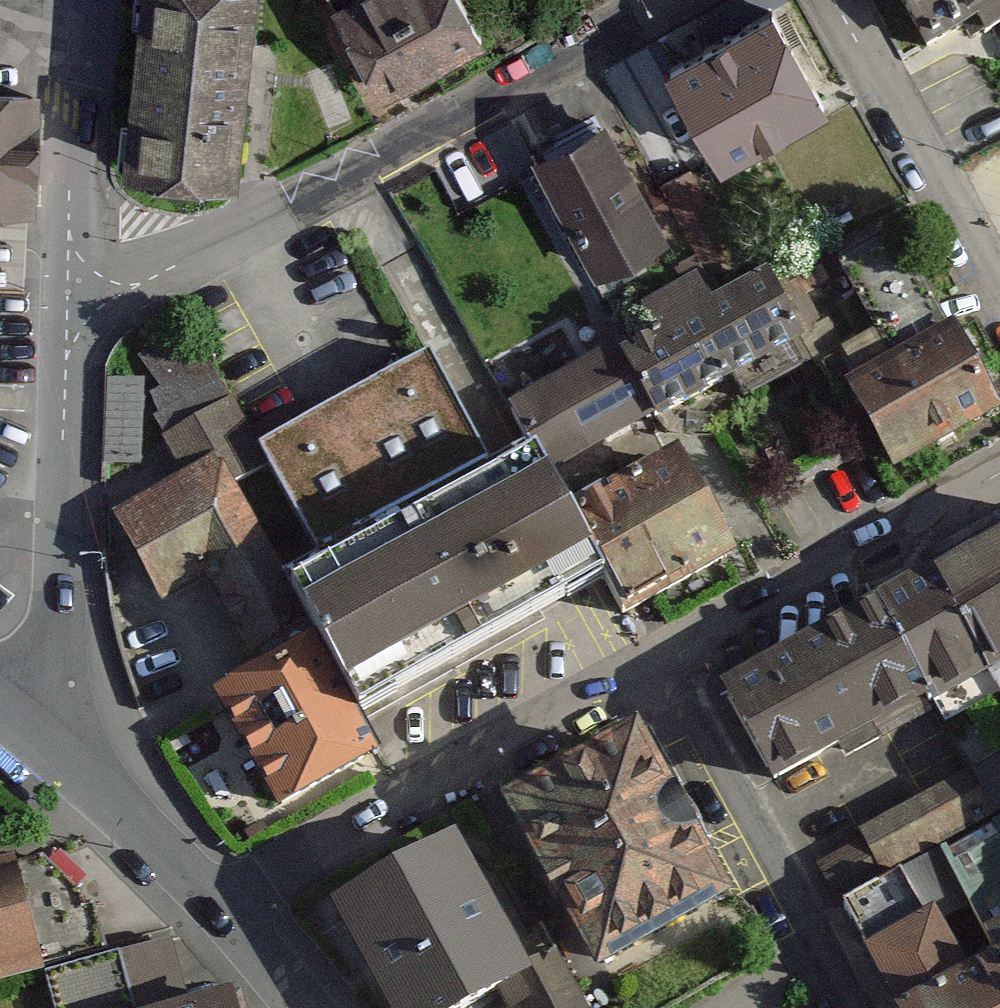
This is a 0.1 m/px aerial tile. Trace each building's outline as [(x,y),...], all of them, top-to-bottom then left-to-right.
[(123,165),(241,174),(254,0),(135,0),(123,165)] [(485,40),(467,0),(333,0),(372,89),(485,40)] [(663,58),(724,164),(844,95),(789,0),(763,0),(663,58)] [(933,61),(999,22),(999,0),(897,0),(933,61)] [(33,85),(0,84),(0,210),(30,211),(33,85)] [(597,108),(488,170),(558,294),(668,232),(597,108)] [(755,269),(536,387),(581,469),(799,351),(755,269)] [(713,429),(761,509),(871,443),(891,476),(996,414),(946,331),(844,392),(825,361),(713,429)] [(488,469),(426,356),(256,450),(227,397),(156,436),(178,476),(106,515),(155,603),(204,576),(253,665),(200,694),(270,821),(382,759),(359,718),(602,584),(562,513),(526,448),(488,469)] [(672,450),(562,513),(602,584),(625,622),(735,559),(672,450)] [(999,671),(999,535),(928,572),(986,678),(999,671)] [(986,678),(928,572),(867,602),(926,713),(986,678)] [(926,713),(867,602),(717,681),(775,792),(926,713)] [(986,678),(999,702),(999,671),(986,678)] [(631,724),(499,799),(598,971),(730,896),(631,724)] [(999,810),(999,759),(872,826),(893,866),(999,810)] [(322,898),(385,1007),(459,1007),(541,962),(460,820),(322,898)] [(0,862),(0,974),(34,965),(8,860),(0,862)] [(883,1007),(903,1007),(967,971),(932,910),(853,956),(883,1007)] [(133,980),(184,971),(178,936),(127,944),(133,980)] [(994,955),(967,971),(903,1007),(999,1007),(999,965),(994,955)] [(223,985),(136,1007),(230,1007),(223,985)]
